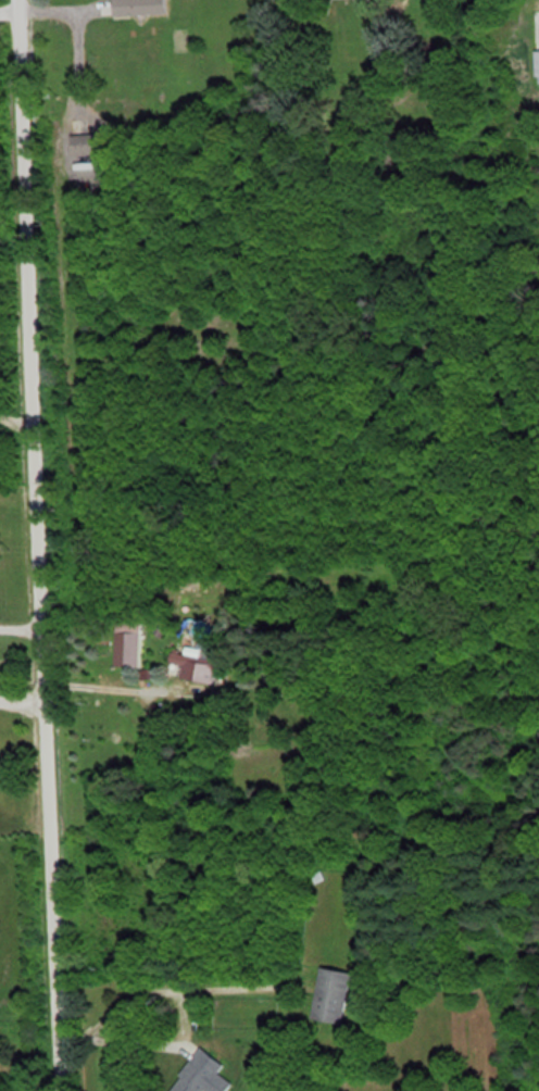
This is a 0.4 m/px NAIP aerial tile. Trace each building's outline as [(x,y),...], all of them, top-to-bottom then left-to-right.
[(172,13),(172,0),(118,0),(118,13),(172,13)] [(145,666),(145,625),(119,625),(119,666),(145,666)] [(172,658),(205,686),(217,672),(184,644),(172,658)] [(346,1024),(354,970),(322,965),(314,1019),(346,1024)] [(233,1064),(206,1045),(173,1090),(208,1090),(210,1089),(212,1090),(233,1090),(239,1082),(227,1073),(233,1064)]
